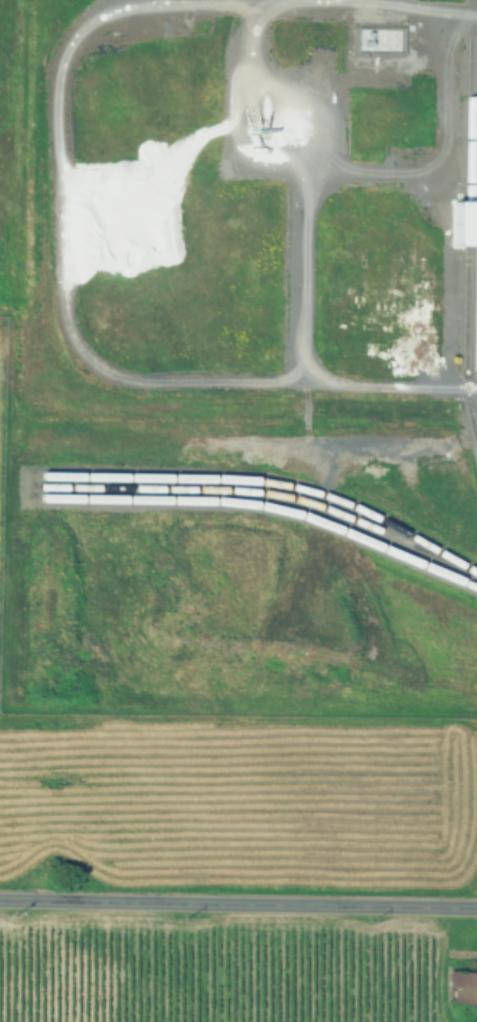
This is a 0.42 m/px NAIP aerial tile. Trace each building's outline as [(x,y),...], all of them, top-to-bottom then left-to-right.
[(468,210),(476,210),(476,257),(468,257),(452,257),(452,210),(468,210)] [(445,1001),(472,1004),(472,1013),(476,1014),(476,962),(476,972),(448,970),(445,1001)]
